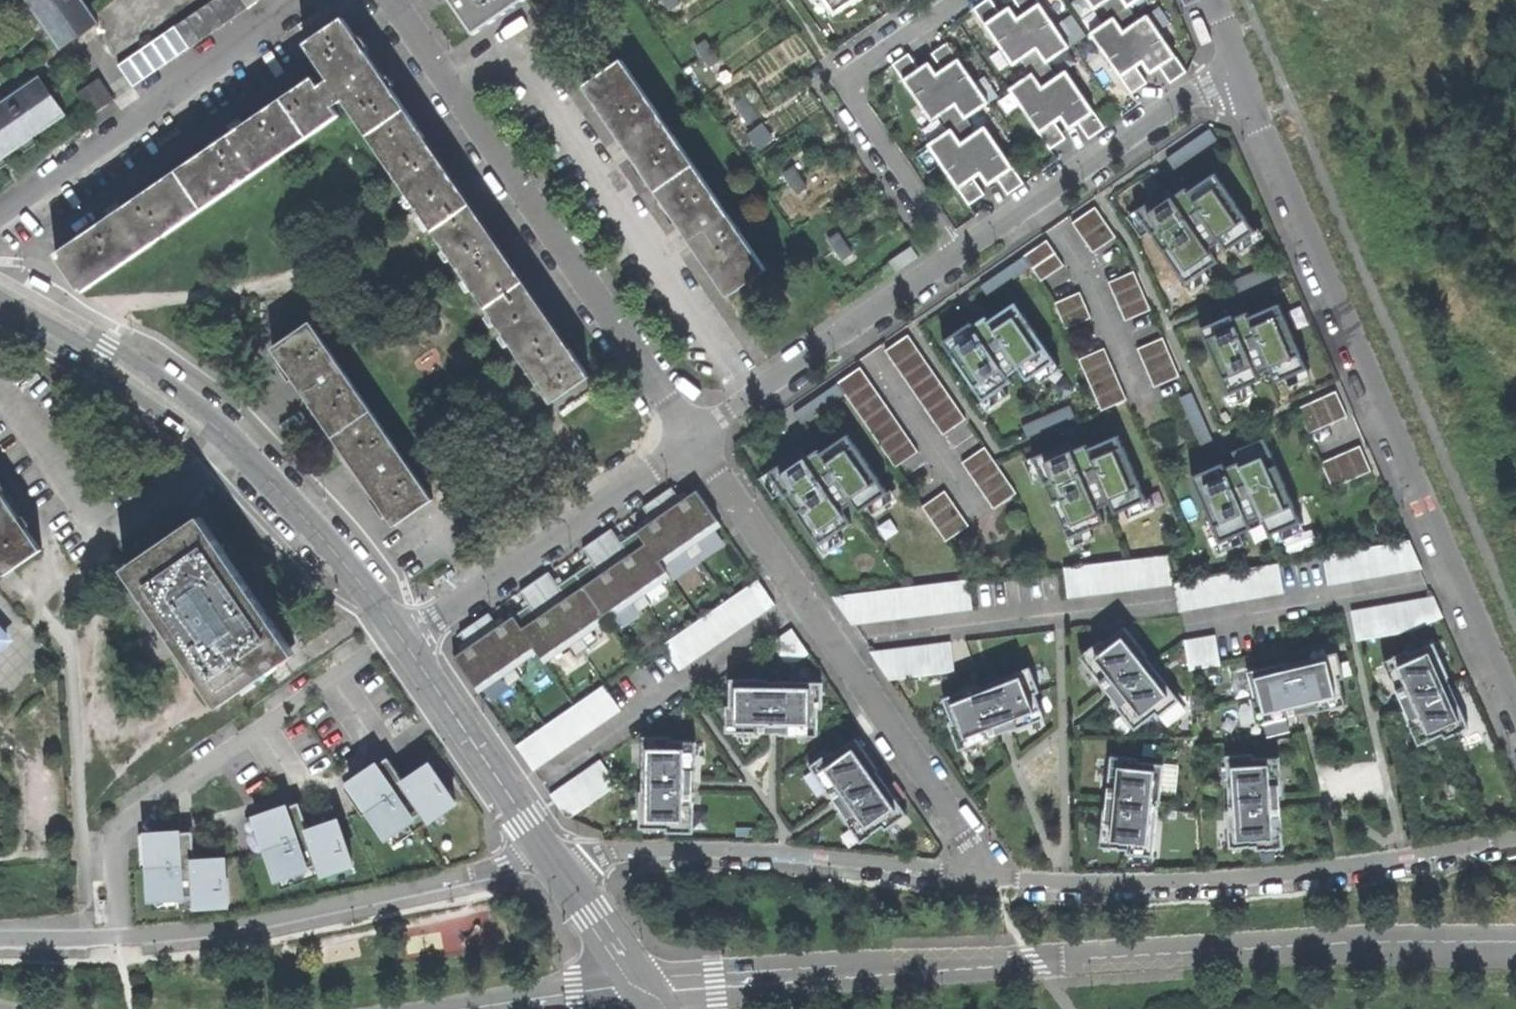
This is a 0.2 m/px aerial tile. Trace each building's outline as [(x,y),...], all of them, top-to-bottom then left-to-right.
[(59,48),(98,21),(83,0),(25,0),(59,48)] [(209,3),(223,23),(234,15),(223,0),(214,0),(209,3)] [(241,0),(223,0),(234,15),(246,7),(241,0)] [(519,0),(451,0),(473,32),(519,0)] [(834,17),(858,0),(822,0),(834,17)] [(979,14),(1015,68),(1025,61),(1037,53),(1046,66),(1060,57),(1075,47),(1044,0),(1009,0),(1008,0),(1012,6),(1004,11),(997,2),(989,7),(979,14)] [(1097,9),(1104,4),(1111,0),(1091,0),(1097,9)] [(1094,35),(1135,95),(1142,91),(1149,86),(1137,69),(1146,62),(1155,74),(1159,72),(1163,69),(1173,85),(1189,74),(1151,17),(1141,24),(1131,9),(1125,0),(1111,0),(1104,4),(1116,21),(1094,35)] [(1131,9),(1145,0),(1125,0),(1131,9)] [(209,3),(198,11),(212,31),(223,23),(209,3)] [(212,31),(198,11),(187,18),(201,38),(212,31)] [(230,134),(176,171),(203,211),(340,118),(335,110),(344,104),(549,402),(587,376),(573,355),(568,359),(491,248),(415,136),(420,131),(375,65),(343,18),(303,44),(328,81),(318,87),(312,77),(242,125),(239,120),(232,125),(227,128),(230,134)] [(176,25),(190,46),(201,38),(187,18),(176,25)] [(178,54),(190,46),(176,25),(164,34),(178,54)] [(166,62),(178,54),(164,34),(152,41),(166,62)] [(156,69),(166,62),(152,41),(141,48),(156,69)] [(904,63),(898,67),(937,125),(945,119),(963,108),(972,121),(993,107),(951,45),(936,55),(948,72),(944,75),(940,77),(931,64),(918,73),(909,60),(904,63)] [(129,57),(144,77),(156,69),(141,48),(129,57)] [(1068,70),(1060,57),(1046,66),(1037,53),(1025,61),(1034,74),(1012,89),(1052,148),(1064,140),(1084,127),(1092,139),(1100,134),(1111,126),(1072,67),(1068,70)] [(133,85),(144,77),(129,57),(119,64),(133,85)] [(626,148),(655,191),(694,165),(623,60),(583,86),(626,148)] [(64,114),(37,76),(0,102),(0,158),(27,139),(64,114)] [(102,105),(113,97),(98,76),(87,84),(102,105)] [(91,113),(102,105),(87,84),(76,91),(91,113)] [(981,134),(972,121),(963,108),(945,119),(952,130),(930,145),(970,203),(977,198),(986,193),(978,181),(986,176),(994,188),(998,185),(1002,183),(1010,195),(1025,184),(988,129),(981,134)] [(1172,159),(1180,171),(1223,143),(1215,130),(1172,159)] [(726,297),(764,270),(694,165),(655,191),(688,240),(726,297)] [(55,254),(83,293),(203,211),(176,171),(110,217),(105,211),(100,215),(94,219),(98,225),(55,254)] [(1224,181),(1203,196),(1243,252),(1264,237),(1224,181)] [(1162,207),(1148,217),(1193,280),(1221,259),(1175,197),(1162,207)] [(1099,210),(1076,225),(1087,240),(1109,224),(1099,210)] [(1119,239),(1109,224),(1087,240),(1097,254),(1119,239)] [(1050,242),(1028,257),(1037,270),(1059,255),(1050,242)] [(1067,268),(1059,255),(1037,270),(1045,282),(1067,268)] [(32,276),(30,279),(49,289),(53,282),(38,274),(34,272),(32,276)] [(1137,274),(1112,284),(1118,297),(1142,287),(1137,274)] [(1148,299),(1142,287),(1118,297),(1123,309),(1148,299)] [(1083,295),(1058,305),(1064,318),(1088,308),(1083,295)] [(1153,311),(1148,299),(1123,309),(1128,322),(1153,311)] [(1094,321),(1088,308),(1064,318),(1069,331),(1094,321)] [(1021,312),(1001,326),(1031,370),(1051,356),(1021,312)] [(1284,315),(1264,324),(1288,382),(1309,373),(1284,315)] [(1227,326),(1211,333),(1240,395),(1268,382),(1239,320),(1227,326)] [(300,389),(331,435),(370,409),(310,321),(272,349),(300,389)] [(976,331),(953,346),(990,398),(1012,383),(981,339),(976,331)] [(912,338),(890,353),(900,368),(922,353),(912,338)] [(1166,341),(1141,351),(1147,365),(1172,355),(1166,341)] [(1108,352),(1083,362),(1088,375),(1114,364),(1108,352)] [(930,365),(922,353),(900,368),(908,380),(930,365)] [(1177,367),(1172,355),(1147,365),(1152,377),(1177,367)] [(1119,377),(1114,364),(1088,375),(1094,388),(1119,377)] [(938,376),(930,365),(908,380),(916,391),(938,376)] [(1182,379),(1177,367),(1152,377),(1157,389),(1182,379)] [(864,371),(842,386),(852,400),(874,385),(864,371)] [(946,388),(938,376),(916,391),(924,403),(946,388)] [(1125,390),(1119,377),(1094,388),(1099,401),(1125,390)] [(882,397),(874,385),(852,400),(860,413),(882,397)] [(954,400),(946,388),(924,403),(932,415),(954,400)] [(1130,402),(1125,390),(1099,401),(1104,412),(1130,402)] [(1341,394),(1327,400),(1338,424),(1351,418),(1341,394)] [(890,409),(882,397),(860,413),(868,424),(890,409)] [(962,410),(954,400),(932,415),(939,425),(962,410)] [(1327,400),(1314,405),(1324,429),(1338,424),(1327,400)] [(1314,405),(1301,411),(1311,435),(1324,429),(1314,405)] [(391,523),(430,498),(370,409),(331,435),(361,479),(391,523)] [(898,420),(890,409),(868,424),(875,435),(898,420)] [(969,422),(962,410),(939,425),(947,437),(969,422)] [(906,432),(898,420),(875,435),(884,447),(906,432)] [(914,443),(906,432),(884,447),(892,458),(914,443)] [(854,437),(830,453),(866,508),(891,491),(854,437)] [(1153,505),(1127,440),(1104,449),(1129,514),(1153,505)] [(921,454),(914,443),(892,458),(899,469),(921,454)] [(1274,444),(1245,455),(1277,539),(1306,527),(1274,444)] [(1068,448),(1041,460),(1074,541),(1102,530),(1074,462),(1068,448)] [(1364,448),(1351,454),(1361,477),(1374,471),(1364,448)] [(967,465),(975,476),(997,462),(989,450),(967,465)] [(1351,454),(1337,460),(1348,483),(1361,477),(1351,454)] [(800,457),(766,480),(816,552),(850,528),(808,468),(800,457)] [(1337,460),(1324,466),(1335,489),(1348,483),(1337,460)] [(975,476),(983,487),(1004,473),(997,462),(975,476)] [(1235,480),(1231,469),(1205,479),(1227,538),(1253,528),(1235,480)] [(983,487),(990,499),(1012,484),(1004,473),(983,487)] [(990,499),(998,510),(1020,495),(1012,484),(990,499)] [(41,546),(24,522),(0,486),(0,569),(3,573),(41,546)] [(469,631),(460,638),(468,651),(460,657),(477,682),(540,641),(548,654),(661,580),(654,569),(714,530),(688,490),(678,496),(674,490),(663,497),(649,506),(604,535),(590,544),(541,576),(526,585),(513,594),(527,614),(505,628),(496,614),(484,621),(469,631)] [(948,493),(927,508),(935,520),(957,505),(948,493)] [(965,516),(957,505),(935,520),(943,532),(965,516)] [(972,527),(965,516),(943,532),(950,542),(972,527)] [(208,521),(132,573),(227,711),(303,658),(252,585),(208,521)] [(1326,556),(1332,586),(1425,569),(1412,540),(1326,556)] [(1068,571),(1071,599),(1176,587),(1173,558),(1068,571)] [(1179,584),(1184,614),(1289,595),(1283,565),(1179,584)] [(757,580),(659,643),(676,669),(774,605),(757,580)] [(975,613),(971,582),(836,599),(855,627),(975,613)] [(1436,598),(1353,613),(1358,642),(1410,633),(1445,619),(1436,598)] [(16,642),(0,625),(0,656),(16,642)] [(1127,629),(1085,661),(1111,696),(1134,726),(1176,695),(1127,629)] [(1191,672),(1222,666),(1217,637),(1186,642),(1191,672)] [(1429,642),(1382,663),(1400,703),(1418,744),(1440,733),(1441,736),(1466,724),(1429,642)] [(958,674),(955,645),(874,655),(892,682),(958,674)] [(1305,711),(1343,702),(1337,678),(1339,678),(1333,652),(1245,672),(1257,723),(1305,711)] [(1025,672),(946,701),(963,746),(1003,731),(1041,717),(1025,672)] [(823,689),(734,687),(734,732),(774,732),(822,733),(823,689)] [(535,727),(549,752),(620,714),(606,689),(535,727)] [(697,747),(639,747),(639,832),(697,832),(697,789),(697,747)] [(851,749),(812,777),(833,806),(857,841),(897,813),(851,749)] [(1229,847),(1280,844),(1277,795),(1275,756),(1250,757),(1250,755),(1224,756),(1229,847)] [(600,760),(549,791),(564,816),(616,786),(600,760)] [(1167,765),(1113,760),(1108,804),(1104,843),(1159,849),(1167,765)] [(349,785),(387,841),(419,819),(381,763),(363,775),(349,785)] [(404,783),(430,823),(460,804),(434,764),(404,783)] [(255,818),(276,882),(312,870),(290,806),(272,812),(255,818)] [(343,820),(309,831),(324,877),(358,866),(343,820)] [(147,833),(152,901),(188,899),(183,831),(166,832),(147,833)] [(194,861),(198,909),(234,906),(230,857),(194,861)]
